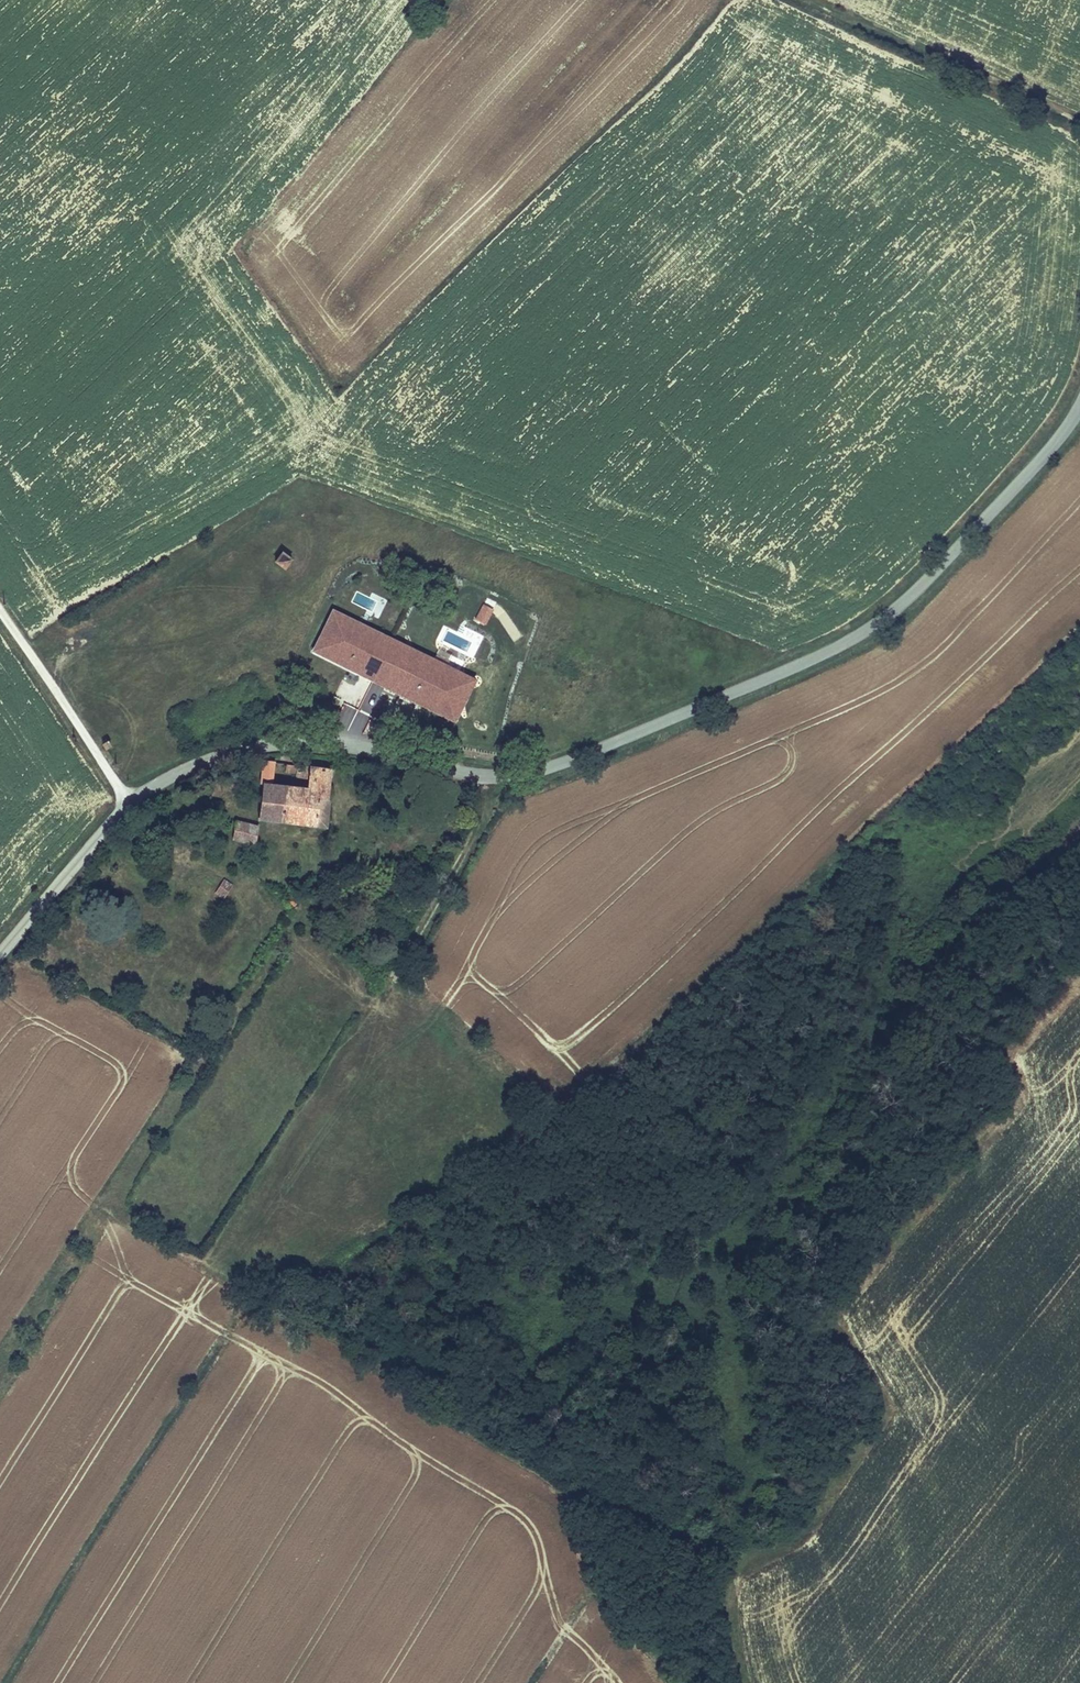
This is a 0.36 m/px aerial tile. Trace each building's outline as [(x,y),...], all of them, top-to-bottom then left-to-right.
[(292,556),(282,550),(274,560),(285,567),(292,556)] [(492,635),(505,614),(496,608),(482,630),(492,635)] [(341,615),(320,654),(368,680),(389,641),(374,633),(365,649),(342,636),(351,620),(341,615)] [(365,649),(374,633),(351,620),(342,636),(365,649)] [(392,693),(413,654),(389,641),(368,680),(392,693)] [(392,693),(458,729),(479,690),(466,682),(452,708),(438,701),(452,675),(413,654),(392,693)] [(452,708),(466,682),(452,675),(438,701),(452,708)] [(317,833),(322,805),(333,807),(338,778),(300,773),(299,786),(312,788),(310,803),(278,798),(282,770),(271,769),(269,797),(265,824),(317,833)] [(322,805),(317,833),(328,834),(333,807),(322,805)] [(262,853),(264,836),(241,833),(238,849),(262,853)] [(224,900),(234,885),(224,879),(214,893),(224,900)] [(299,914),(302,911),(294,905),(292,907),(289,911),(295,915),(297,917),(299,914)] [(335,944),(321,932),(313,942),(328,953),(335,944)] [(381,982),(387,975),(367,958),(360,965),(381,982)]
